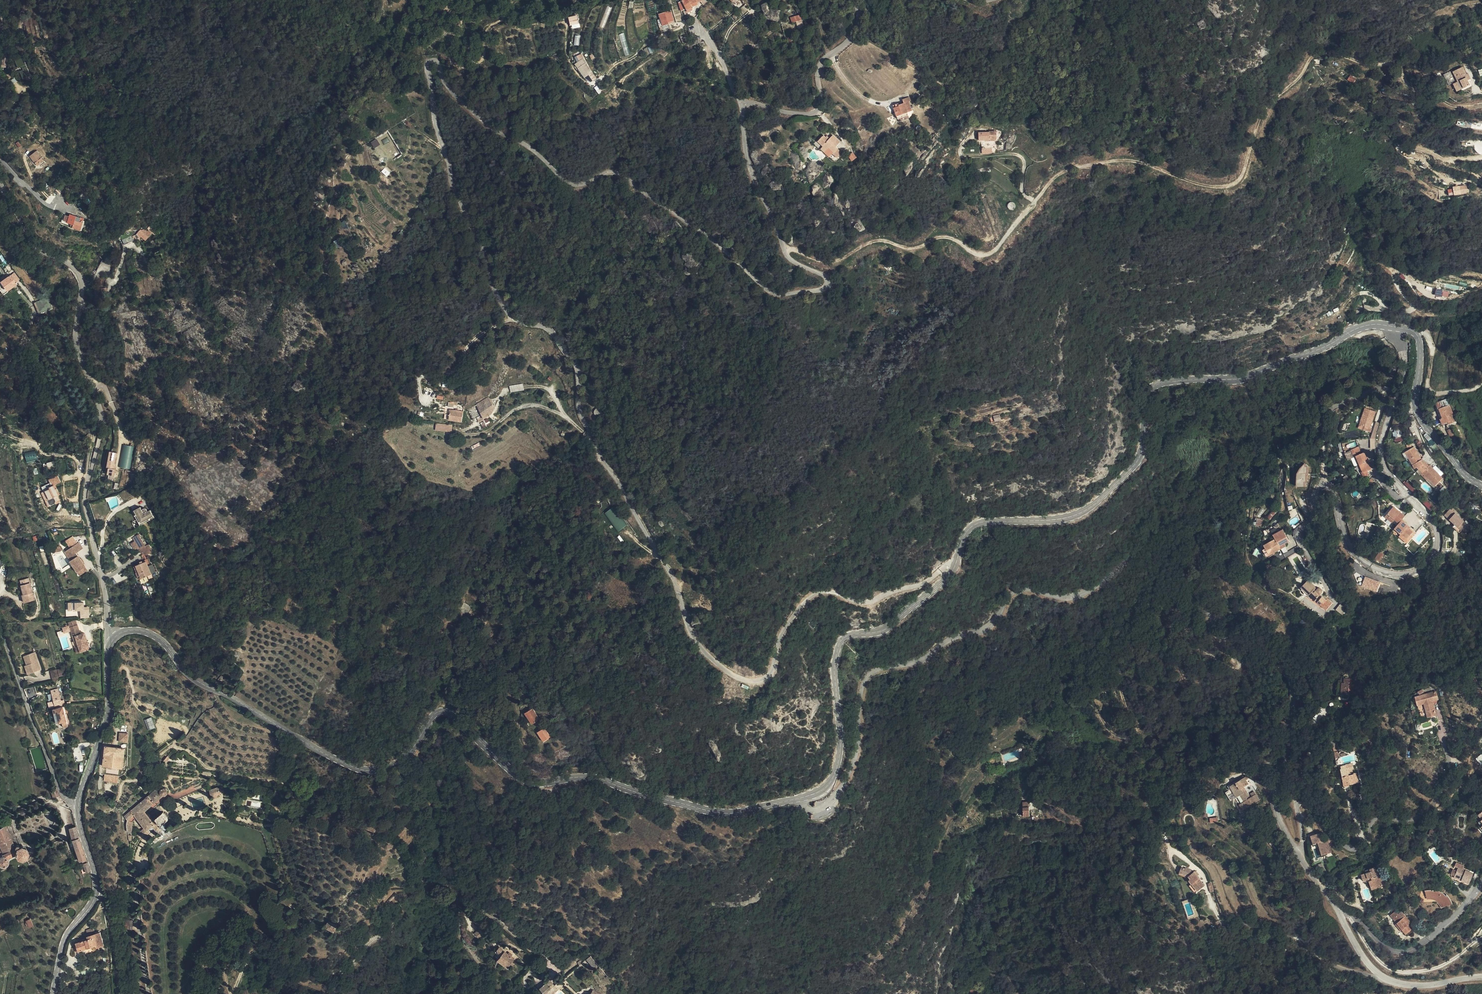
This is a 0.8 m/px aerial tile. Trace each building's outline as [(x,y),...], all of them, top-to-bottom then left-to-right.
[(668,23),(674,20),(667,8),(661,12),(668,23)] [(569,17),(571,29),(580,27),(577,15),(569,17)] [(595,80),(582,53),(574,57),(577,62),(575,63),(582,78),(589,75),(592,81),(595,80)] [(17,67),(24,65),(22,58),(15,60),(17,67)] [(21,66),(23,70),(19,71),(23,80),(30,77),(26,65),(21,66)] [(1441,75),(1443,81),(1446,86),(1444,87),(1447,94),(1451,93),(1457,90),(1455,85),(1453,80),(1454,79),(1451,71),(1441,75)] [(1441,75),(1440,75),(1431,79),(1436,90),(1440,88),(1441,88),(1444,87),(1446,86),(1443,81),(1441,75)] [(1350,86),(1354,82),(1349,78),(1345,82),(1350,86)] [(593,88),(599,94),(602,91),(596,85),(593,88)] [(1472,100),(1471,96),(1470,93),(1463,95),(1463,98),(1465,98),(1466,102),(1472,100)] [(902,106),(897,107),(896,106),(893,107),(894,109),(892,110),(895,119),(905,115),(910,114),(907,104),(909,104),(908,99),(901,102),(902,106)] [(831,131),(829,129),(826,127),(821,133),(825,137),(830,142),(833,139),(837,143),(835,145),(840,150),(845,144),(839,138),(843,134),(836,126),(832,130),(831,131)] [(988,135),(977,135),(978,143),(995,143),(995,133),(988,134),(988,135)] [(370,142),(374,148),(380,145),(376,139),(370,142)] [(38,152),(31,158),(39,167),(45,162),(38,152)] [(848,156),(852,161),(856,157),(852,152),(848,156)] [(1451,188),(1452,196),(1464,195),(1464,187),(1451,188)] [(1007,208),(1012,210),(1015,204),(1010,202),(1007,208)] [(77,215),(67,213),(66,215),(64,214),(62,220),(66,221),(71,223),(71,226),(78,228),(80,220),(77,219),(77,215)] [(145,241),(151,234),(142,227),(134,236),(138,239),(140,237),(145,241)] [(131,235),(122,240),(124,245),(133,240),(131,235)] [(345,245),(342,238),(335,240),(338,247),(345,245)] [(19,281),(14,274),(10,277),(5,282),(11,289),(15,285),(19,281)] [(17,286),(15,285),(11,289),(5,282),(0,286),(7,295),(17,286)] [(50,299),(52,296),(51,295),(48,296),(46,297),(40,301),(41,305),(43,304),(46,301),(50,299)] [(56,306),(52,296),(50,299),(46,301),(43,304),(41,305),(44,311),(56,306)] [(297,380),(293,386),(299,392),(304,386),(297,380)] [(509,386),(510,392),(524,390),(523,384),(509,386)] [(486,404),(473,411),(478,421),(474,423),(476,426),(489,419),(492,414),(486,404)] [(1449,408),(1439,412),(1443,422),(1440,423),(1442,428),(1449,425),(1450,428),(1456,425),(1449,408)] [(478,421),(473,411),(465,415),(470,425),(474,423),(478,421)] [(1376,414),(1365,411),(1360,427),(1365,429),(1364,432),(1371,435),(1372,431),(1371,431),(1376,414)] [(460,417),(447,416),(447,427),(460,427),(460,417)] [(1402,441),(1402,437),(1398,437),(1398,431),(1394,431),(1394,441),(1402,441)] [(1358,448),(1351,451),(1354,458),(1356,457),(1363,471),(1366,478),(1371,475),(1369,472),(1372,470),(1364,453),(1362,455),(1358,448)] [(1418,462),(1421,460),(1413,448),(1401,455),(1411,472),(1413,470),(1421,466),(1418,462)] [(27,463),(38,460),(35,450),(24,453),(27,463)] [(107,468),(106,475),(113,476),(117,453),(109,451),(106,467),(107,468)] [(1354,458),(1351,451),(1345,455),(1346,458),(1348,457),(1350,460),(1354,458)] [(130,466),(131,456),(130,455),(120,453),(118,465),(119,465),(122,465),(130,466)] [(1356,457),(1354,458),(1361,472),(1363,471),(1356,457)] [(1421,465),(1421,466),(1413,470),(1419,476),(1425,482),(1434,492),(1439,488),(1437,486),(1436,484),(1439,482),(1439,481),(1426,468),(1425,469),(1421,465)] [(1296,490),(1305,489),(1305,484),(1307,484),(1306,478),(1307,478),(1307,470),(1302,466),(1298,472),(1296,477),(1295,480),(1296,490)] [(1441,476),(1443,473),(1435,466),(1433,468),(1441,476)] [(41,492),(47,507),(55,504),(53,498),(60,495),(55,485),(61,482),(58,476),(48,480),(52,487),(41,492)] [(137,509),(148,521),(156,516),(152,510),(150,511),(148,508),(145,507),(143,508),(142,506),(137,509)] [(143,525),(148,521),(137,509),(135,511),(143,525)] [(1396,527),(1399,523),(1402,519),(1390,509),(1382,520),(1389,527),(1392,523),(1396,527)] [(1442,515),(1452,524),(1458,530),(1459,531),(1465,524),(1448,509),(1442,515)] [(1419,522),(1412,516),(1409,520),(1416,525),(1419,522)] [(1406,528),(1399,523),(1396,527),(1392,531),(1399,537),(1405,542),(1408,537),(1409,536),(1411,535),(1407,532),(1404,530),(1406,528)] [(1458,530),(1452,524),(1450,526),(1456,532),(1458,530)] [(1274,541),(1268,544),(1263,546),(1264,550),(1267,556),(1271,555),(1279,551),(1284,549),(1283,546),(1288,544),(1283,532),(1273,537),(1274,541)] [(150,551),(152,554),(156,552),(152,543),(148,545),(143,534),(137,537),(142,549),(144,554),(147,552),(150,551)] [(1405,542),(1399,537),(1397,539),(1405,546),(1411,539),(1408,537),(1405,542)] [(1271,555),(1267,556),(1264,550),(1262,551),(1264,557),(1265,557),(1267,559),(1271,557),(1271,555)] [(1383,557),(1379,554),(1375,559),(1378,562),(1383,557)] [(143,564),(138,566),(139,569),(145,567),(149,576),(154,575),(149,562),(143,564)] [(141,572),(144,579),(149,576),(145,567),(139,569),(141,572)] [(19,579),(21,590),(22,594),(21,594),(22,601),(34,599),(29,577),(19,579)] [(1374,594),(1377,586),(1362,580),(1359,588),(1374,594)] [(1320,595),(1314,589),(1309,595),(1315,601),(1320,595)] [(1326,610),(1331,604),(1322,597),(1317,602),(1326,610)] [(84,603),(67,603),(68,612),(80,611),(80,618),(89,618),(89,607),(84,607),(84,603)] [(1340,604),(1335,609),(1342,615),(1347,609),(1340,604)] [(79,634),(76,625),(69,627),(70,630),(73,641),(76,641),(79,651),(84,649),(83,646),(87,645),(84,633),(79,634)] [(28,662),(32,671),(41,667),(34,651),(23,655),(27,663),(28,662)] [(50,671),(52,681),(59,680),(56,669),(50,671)] [(1348,698),(1348,694),(1349,682),(1349,681),(1349,679),(1349,678),(1344,678),(1344,683),(1341,683),(1341,694),(1344,694),(1344,698),(1348,698)] [(51,690),(55,706),(62,705),(58,688),(51,690)] [(1424,704),(1428,717),(1436,715),(1433,704),(1439,702),(1436,692),(1416,697),(1418,705),(1421,704),(1424,704)] [(532,720),(539,714),(533,704),(526,709),(532,720)] [(68,726),(63,707),(53,709),(56,723),(62,722),(63,727),(68,726)] [(148,730),(155,728),(151,718),(144,720),(148,730)] [(543,738),(550,733),(547,728),(548,727),(546,723),(538,729),(543,738)] [(126,742),(127,733),(118,733),(117,741),(126,742)] [(103,766),(123,768),(125,748),(106,746),(103,766)] [(1348,776),(1346,765),(1341,766),(1343,777),(1345,788),(1350,787),(1350,784),(1359,782),(1358,779),(1356,773),(1353,774),(1348,776)] [(122,776),(123,768),(103,766),(102,774),(122,776)] [(1237,797),(1238,797),(1241,795),(1244,801),(1242,803),(1245,809),(1260,800),(1254,791),(1250,794),(1252,797),(1249,799),(1247,796),(1243,788),(1244,787),(1248,785),(1246,780),(1248,779),(1247,776),(1230,786),(1237,797)] [(127,819),(128,832),(132,834),(133,822),(137,817),(145,828),(137,834),(142,839),(155,828),(157,829),(160,830),(162,828),(162,825),(169,819),(163,812),(153,821),(144,812),(153,804),(149,800),(151,799),(154,803),(162,796),(164,796),(165,796),(166,795),(167,795),(168,793),(168,792),(168,791),(168,790),(167,789),(166,788),(164,788),(163,788),(162,788),(159,784),(155,788),(154,787),(153,787),(152,788),(151,789),(151,790),(152,791),(148,793),(149,794),(145,797),(146,798),(124,816),(127,819)] [(210,789),(211,796),(221,794),(221,793),(222,792),(223,792),(223,791),(223,790),(222,789),(221,789),(220,789),(218,789),(218,788),(210,789)] [(53,798),(59,796),(57,789),(50,791),(53,798)] [(1229,790),(1225,793),(1230,801),(1234,798),(1229,790)] [(202,797),(190,801),(194,811),(206,806),(202,797)] [(0,848),(0,865),(1,865),(3,865),(5,865),(6,864),(7,863),(8,861),(8,859),(7,857),(15,853),(17,857),(22,859),(26,857),(28,852),(26,847),(22,846),(19,847),(19,846),(18,845),(17,844),(16,844),(16,845),(15,845),(14,847),(5,826),(0,828),(0,845),(1,847),(0,848)] [(81,860),(83,865),(85,872),(90,871),(78,837),(75,826),(69,828),(72,841),(79,860),(81,860)] [(1336,846),(1331,840),(1327,841),(1326,839),(1323,840),(1322,836),(1323,836),(1322,834),(1313,837),(1315,844),(1322,842),(1326,855),(1334,853),(1332,847),(1336,846)] [(1364,881),(1368,879),(1373,877),(1376,888),(1384,885),(1380,875),(1378,876),(1376,872),(1375,867),(1365,870),(1366,873),(1362,874),(1364,881)] [(1457,871),(1455,876),(1462,879),(1461,881),(1469,884),(1473,874),(1458,867),(1457,871)] [(1197,879),(1194,875),(1192,873),(1186,870),(1185,871),(1181,870),(1178,877),(1187,880),(1198,894),(1205,888),(1197,879)] [(1475,871),(1472,877),(1478,880),(1481,873),(1475,871)] [(1368,879),(1372,889),(1376,888),(1373,877),(1368,879)] [(1444,904),(1445,906),(1452,903),(1452,901),(1450,898),(1447,895),(1446,896),(1445,894),(1442,892),(1437,890),(1436,891),(1432,889),(1428,890),(1427,890),(1428,896),(1430,896),(1434,896),(1434,898),(1437,898),(1438,899),(1439,900),(1440,900),(1442,902),(1444,904)] [(1398,914),(1393,918),(1397,923),(1403,930),(1404,928),(1408,933),(1411,930),(1408,926),(1411,923),(1401,911),(1398,914)] [(334,923),(335,920),(330,918),(326,928),(334,932),(337,925),(334,923)] [(87,930),(89,936),(96,934),(93,927),(87,930)] [(76,951),(84,949),(97,945),(98,947),(104,945),(100,932),(96,934),(89,936),(87,936),(88,939),(73,944),(76,951)] [(97,945),(84,949),(86,954),(99,950),(98,947),(97,945)] [(500,947),(497,951),(499,954),(497,956),(499,958),(498,959),(508,966),(514,958),(500,947)] [(594,967),(598,964),(592,957),(588,960),(594,967)] [(560,981),(551,988),(545,992),(546,993),(553,993),(563,985),(560,981)] [(548,982),(547,982),(545,984),(541,988),(544,993),(545,992),(551,988),(548,982)]
